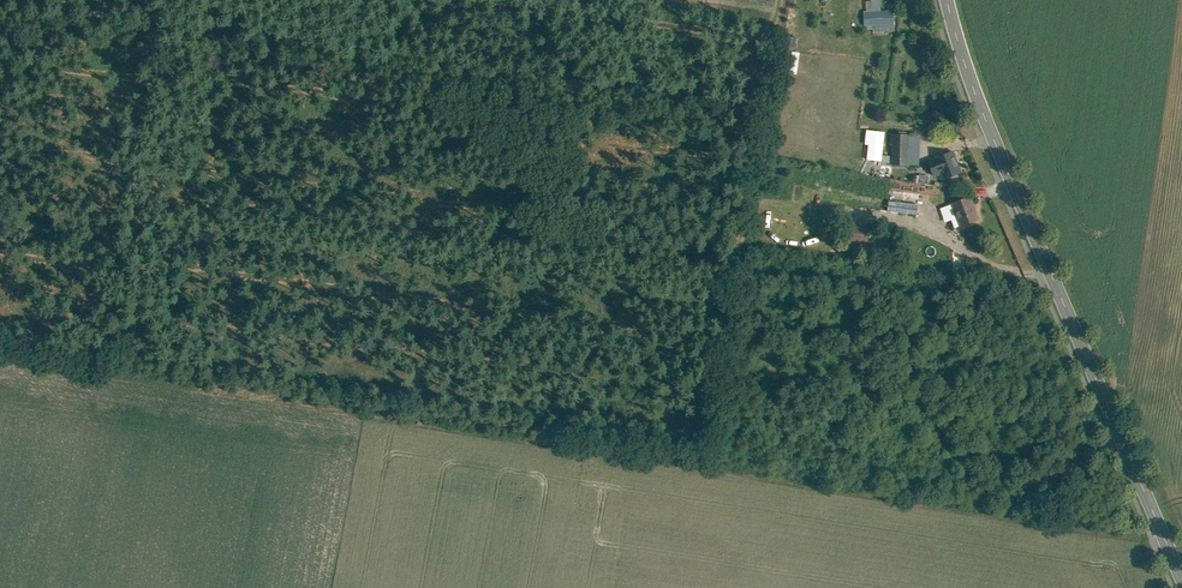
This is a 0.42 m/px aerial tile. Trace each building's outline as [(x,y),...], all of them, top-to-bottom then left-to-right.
[(871,24),(895,24),(895,8),(881,8),(881,0),(870,0),(871,24)] [(877,128),(877,161),(897,161),(897,128),(877,128)] [(932,166),(935,175),(951,168),(940,142),(922,150),(926,159),(915,163),(918,171),(932,166)] [(879,189),(878,204),(909,206),(910,191),(879,189)] [(937,198),(950,224),(969,215),(956,189),(937,198)]
